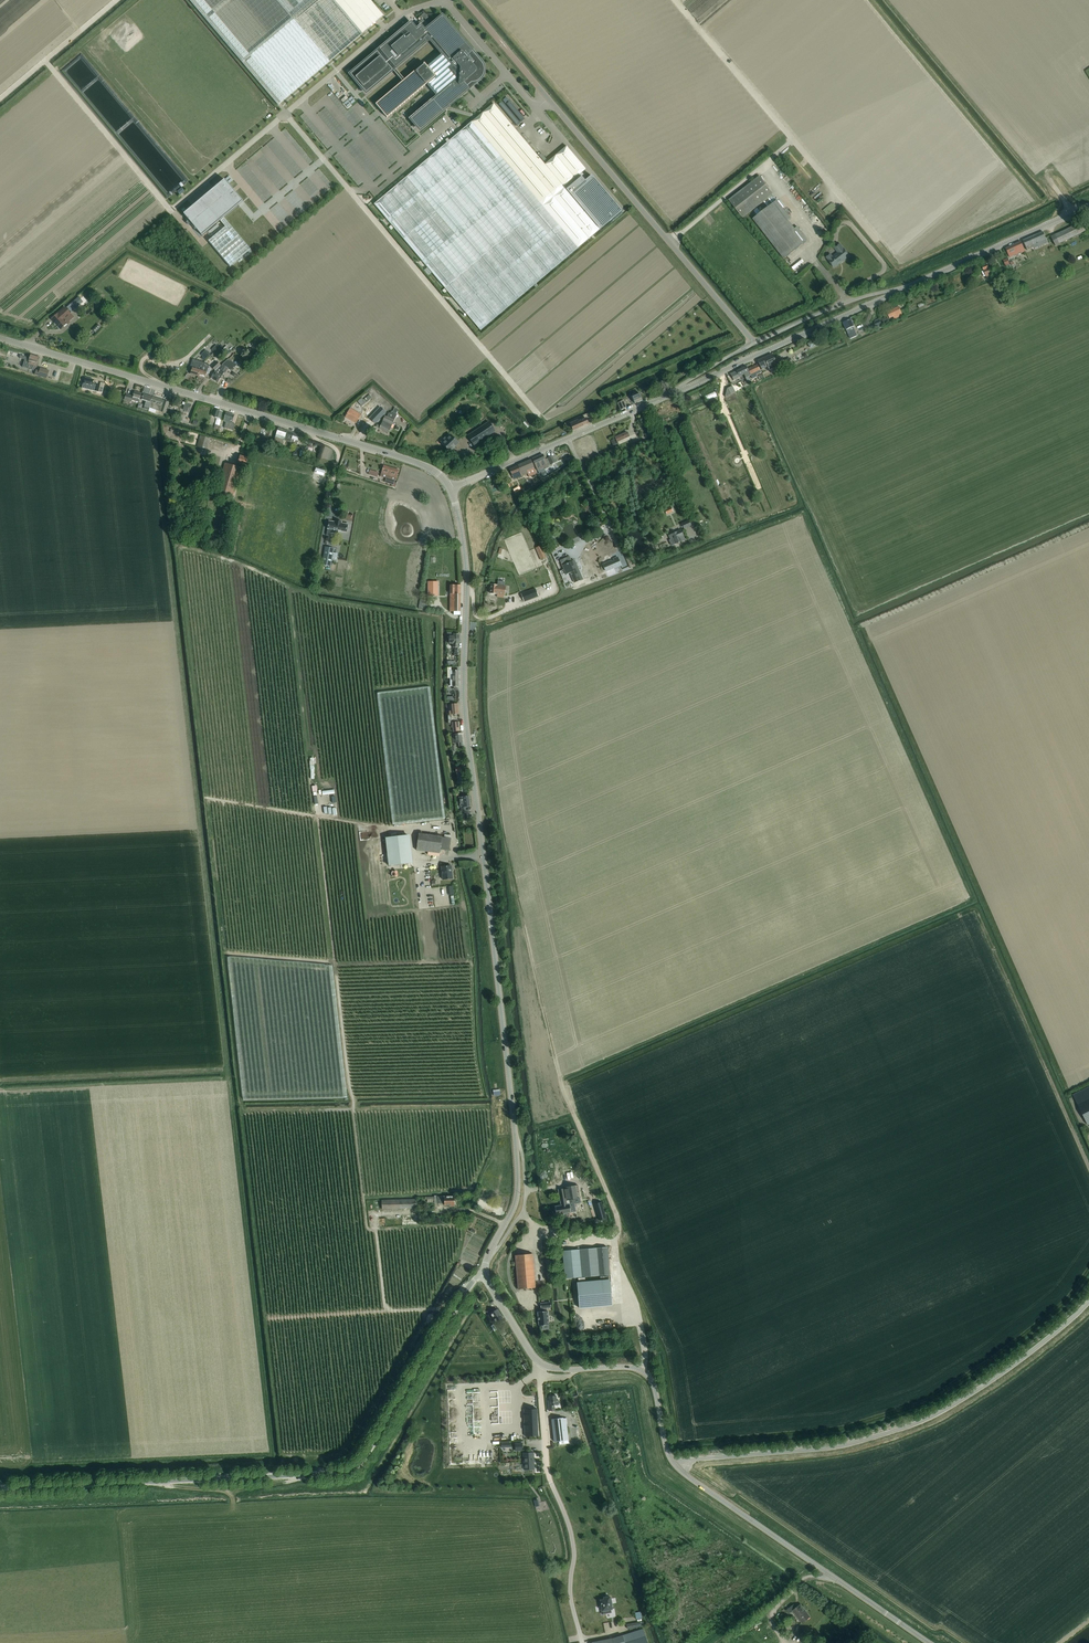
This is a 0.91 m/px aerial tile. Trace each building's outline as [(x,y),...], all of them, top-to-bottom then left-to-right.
[(241,60),(278,105),(384,15),(371,0),(189,0),(241,60)] [(366,93),(393,70),(391,68),(393,66),(394,66),(396,67),(425,42),(425,40),(424,38),(427,36),(442,54),(427,66),(424,63),(375,104),(387,117),(427,84),(437,96),(434,99),(434,101),(432,101),(412,118),(412,120),(419,129),(421,129),(441,112),(441,110),(444,110),(468,89),(468,87),(467,86),(468,85),(469,86),(470,86),(471,85),(470,84),(471,83),(472,83),(473,83),(474,83),(476,82),(477,82),(478,81),(480,79),(481,78),(482,77),(483,75),(484,73),(484,72),(484,70),(484,68),(483,66),(483,65),(482,64),(481,62),(474,53),(472,55),(470,53),(471,52),(471,50),(443,17),(441,17),(425,31),(422,27),(419,27),(416,30),(412,24),(409,24),(381,48),(381,50),(383,54),(381,56),(377,51),(350,74),(366,93)] [(513,102),(516,100),(517,102),(521,99),(512,86),(505,91),(513,102)] [(545,164),(493,103),(374,204),(445,288),(480,330),(621,211),(591,175),(585,181),(580,174),(586,169),(567,146),(545,164)] [(203,188),(207,193),(245,161),(244,159),(246,157),(244,154),(203,188)] [(311,175),(317,171),(310,162),(304,166),(311,175)] [(296,176),(305,185),(311,195),(315,199),(319,196),(322,194),(320,191),(313,184),(307,174),(302,169),(297,172),(295,174),(296,176)] [(742,218),(773,194),(759,176),(729,200),(742,218)] [(284,183),(308,205),(312,201),(300,189),(301,188),(290,177),(284,183)] [(316,180),(324,191),(330,187),(325,179),(322,181),(319,178),(316,180)] [(224,179),(183,214),(202,235),(220,220),(225,227),(208,241),(230,266),(250,249),(224,217),(243,201),(224,179)] [(284,184),(277,189),(295,215),(302,210),(284,184)] [(288,221),(294,217),(273,192),(268,197),(288,221)] [(615,199),(613,200),(622,211),(624,209),(615,199)] [(280,228),(284,225),(265,200),(259,204),(266,213),(269,210),(271,213),(272,212),(276,218),(273,220),(276,223),(280,228)] [(791,218),(777,200),(770,205),(753,219),(784,258),(808,240),(798,227),(797,227),(794,229),(791,224),(788,220),(791,218)] [(249,213),(255,220),(261,216),(255,208),(249,213)] [(261,245),(267,241),(247,215),(241,219),(261,245)] [(1055,246),(1085,231),(1083,227),(1081,222),(1051,236),(1055,246)] [(1034,249),(1048,243),(1045,237),(1043,232),(1023,240),(1025,245),(1027,251),(1033,248),(1034,249)] [(1016,255),(1025,251),(1023,246),(1021,241),(1006,248),(1008,253),(1009,257),(1015,254),(1016,255)] [(845,259),(849,256),(840,244),(834,248),(838,252),(832,257),(830,254),(826,257),(833,266),(840,261),(841,262),(845,259)] [(987,279),(991,277),(990,275),(991,274),(989,268),(992,267),(989,262),(981,265),(987,279)] [(71,304),(67,307),(71,312),(75,308),(74,307),(81,300),(78,297),(71,304)] [(64,320),(71,314),(65,307),(56,315),(52,319),(60,329),(67,323),(64,320)] [(909,313),(907,307),(900,310),(899,307),(887,312),(888,315),(887,316),(888,318),(893,316),(894,319),(903,315),(909,313)] [(850,339),(857,335),(853,326),(854,326),(853,324),(851,319),(843,322),(845,327),(850,339)] [(880,319),(873,322),(876,327),(882,324),(880,319)] [(584,330),(577,333),(580,339),(586,337),(584,330)] [(810,349),(816,346),(815,346),(820,343),(818,339),(813,341),(808,344),(810,349)] [(209,344),(205,350),(209,354),(214,348),(209,344)] [(35,366),(37,366),(40,357),(30,354),(29,357),(20,355),(19,358),(25,359),(22,367),(34,370),(35,366)] [(777,366),(774,359),(771,354),(758,360),(761,369),(767,366),(769,370),(777,366)] [(231,369),(235,366),(237,364),(232,361),(228,358),(214,372),(211,377),(218,382),(225,371),(223,371),(226,366),(231,369)] [(784,368),(792,364),(789,358),(781,362),(784,368)] [(201,365),(201,362),(196,360),(195,364),(193,363),(192,368),(190,373),(198,376),(199,370),(201,370),(203,366),(201,365)] [(182,370),(188,365),(185,361),(179,367),(182,370)] [(215,370),(217,369),(220,365),(216,361),(211,366),(215,370)] [(207,373),(209,364),(204,363),(203,366),(201,370),(199,370),(198,376),(205,378),(207,373)] [(756,375),(761,372),(757,364),(747,369),(750,374),(755,372),(756,375)] [(745,378),(750,375),(750,374),(747,369),(746,366),(736,370),(738,376),(744,374),(745,378)] [(47,378),(49,370),(40,367),(39,371),(36,370),(35,375),(47,378)] [(93,379),(85,377),(84,383),(83,382),(82,388),(98,392),(100,385),(92,383),(93,379)] [(735,392),(732,386),(727,388),(725,397),(735,392)] [(139,403),(142,393),(134,391),(133,396),(126,394),(124,400),(131,402),(131,400),(139,403)] [(635,403),(642,400),(639,392),(631,395),(635,403)] [(149,410),(149,409),(150,408),(153,397),(143,393),(141,400),(146,401),(144,408),(149,410)] [(361,406),(372,397),(373,396),(371,394),(369,395),(363,400),(361,398),(357,401),(359,403),(361,406)] [(629,394),(623,397),(626,404),(632,401),(629,394)] [(161,399),(153,397),(150,408),(149,409),(149,410),(155,412),(156,410),(165,413),(168,402),(163,400),(161,399)] [(620,410),(627,407),(623,400),(617,403),(620,410)] [(386,412),(380,407),(370,418),(375,423),(386,412)] [(391,411),(390,413),(389,413),(387,417),(385,416),(379,428),(388,433),(391,427),(392,428),(394,424),(393,424),(396,416),(397,414),(396,414),(398,410),(394,407),(392,412),(391,411)] [(356,423),(359,418),(361,415),(350,408),(345,417),(356,423)] [(233,430),(235,424),(232,423),(234,415),(226,412),(223,421),(226,421),(224,427),(233,430)] [(588,423),(586,418),(578,421),(577,419),(569,423),(570,425),(573,430),(588,423)] [(489,421),(467,435),(473,445),(495,431),(489,421)] [(292,439),(294,433),(278,428),(273,443),(282,446),(284,440),(291,442),(292,439)] [(217,443),(224,444),(225,433),(218,432),(217,443)] [(618,444),(617,441),(629,436),(627,432),(615,437),(617,441),(615,442),(614,439),(611,440),(613,446),(618,444)] [(292,439),(291,442),(290,442),(297,444),(298,440),(300,434),(294,433),(292,439)] [(451,435),(449,433),(444,438),(445,440),(442,443),(450,451),(458,443),(451,435)] [(207,450),(209,444),(210,438),(201,436),(197,448),(207,450)] [(545,459),(542,454),(532,459),(537,469),(551,462),(552,464),(555,462),(552,456),(545,459)] [(246,465),(248,458),(240,455),(238,463),(239,463),(238,467),(225,463),(223,468),(216,494),(232,499),(239,475),(241,468),(240,468),(242,464),(246,465)] [(537,473),(533,464),(531,459),(509,469),(511,474),(513,478),(515,478),(522,475),(522,474),(524,473),(523,473),(527,471),(529,476),(537,473)] [(395,480),(399,469),(384,465),(380,476),(395,480)] [(684,528),(691,525),(689,519),(682,523),(684,528)] [(329,521),(326,535),(329,535),(330,532),(338,534),(338,530),(346,531),(348,524),(341,523),(341,521),(336,520),(336,522),(329,521)] [(681,540),(684,538),(681,530),(669,535),(671,540),(674,539),(676,543),(681,541),(681,540)] [(537,547),(536,548),(537,549),(538,548),(542,558),(540,558),(541,560),(545,558),(540,546),(537,547)] [(558,546),(550,550),(553,556),(561,553),(558,546)] [(331,566),(333,553),(334,548),(325,547),(322,564),(331,566)] [(576,570),(569,556),(560,560),(566,574),(570,572),(572,578),(575,583),(580,580),(583,579),(578,569),(576,570)] [(612,560),(603,564),(606,572),(622,565),(618,556),(613,558),(614,560),(612,561),(612,560)] [(598,569),(595,574),(600,577),(603,572),(598,569)] [(536,579),(526,583),(524,579),(518,582),(520,590),(537,583),(536,579)] [(438,595),(438,582),(428,582),(428,595),(438,595)] [(497,585),(491,584),(490,593),(496,594),(505,595),(506,586),(497,585)] [(460,614),(460,594),(460,585),(455,585),(450,585),(450,611),(454,611),(454,614),(455,614),(460,614)] [(538,596),(535,588),(521,593),(524,601),(538,596)] [(427,609),(428,600),(420,598),(419,608),(427,609)] [(458,644),(459,644),(459,633),(454,633),(454,632),(447,632),(447,635),(449,635),(449,643),(452,643),(452,647),(458,647),(458,644)] [(450,686),(458,686),(458,670),(450,670),(450,667),(447,667),(447,678),(450,678),(450,686)] [(450,714),(453,714),(459,713),(458,704),(449,705),(450,714)] [(463,745),(461,733),(452,734),(453,743),(459,742),(459,746),(463,745)] [(461,807),(465,807),(470,806),(469,796),(460,797),(461,807)] [(449,850),(451,838),(444,837),(442,837),(442,836),(419,833),(417,850),(440,853),(440,849),(449,850)] [(389,865),(413,863),(410,835),(386,837),(389,865)] [(443,879),(447,879),(452,878),(451,865),(441,867),(443,879)] [(1088,1124),(1088,1086),(1073,1094),(1088,1125),(1088,1124)] [(557,1218),(566,1217),(566,1212),(571,1212),(569,1204),(581,1202),(578,1184),(563,1187),(564,1188),(558,1189),(561,1205),(555,1206),(557,1218)] [(438,1196),(438,1195),(434,1195),(434,1196),(427,1197),(427,1202),(434,1202),(444,1202),(444,1205),(449,1205),(449,1206),(454,1206),(454,1196),(438,1196)] [(382,1209),(416,1208),(416,1199),(381,1200),(382,1209)] [(599,1220),(606,1218),(601,1201),(594,1203),(599,1220)] [(587,1209),(573,1211),(575,1223),(589,1221),(587,1209)] [(565,1278),(609,1274),(607,1246),(562,1250),(565,1278)] [(518,1289),(535,1287),(532,1253),(515,1255),(518,1289)] [(579,1307),(612,1304),(610,1280),(577,1283),(579,1307)] [(548,1311),(546,1311),(546,1307),(551,1307),(551,1302),(540,1303),(540,1308),(542,1308),(543,1311),(537,1311),(539,1325),(549,1324),(548,1311)] [(496,1309),(494,1306),(489,1309),(491,1313),(490,1313),(496,1322),(503,1318),(497,1309),(496,1309)] [(549,1400),(548,1400),(549,1410),(551,1410),(553,1410),(553,1405),(559,1404),(558,1399),(556,1399),(556,1395),(549,1396),(549,1400)] [(537,1409),(530,1409),(523,1409),(524,1436),(538,1435),(537,1410),(537,1409)] [(563,1418),(552,1420),(554,1441),(560,1441),(565,1440),(564,1425),(567,1425),(567,1419),(563,1419),(563,1418)] [(508,1446),(514,1446),(514,1436),(504,1436),(504,1442),(508,1442),(508,1446)] [(534,1469),(533,1452),(524,1452),(524,1457),(523,1457),(524,1464),(525,1464),(525,1469),(534,1469)] [(600,1605),(602,1614),(611,1612),(610,1612),(610,1609),(612,1608),(611,1604),(612,1604),(611,1598),(610,1598),(610,1596),(604,1597),(604,1599),(600,1599),(601,1605),(600,1605)] [(810,1616),(801,1604),(796,1607),(794,1604),(786,1610),(789,1613),(793,1610),(802,1622),(810,1616)] [(642,1629),(622,1635),(613,1638),(591,1642),(592,1642),(648,1642),(645,1636),(642,1629)]
